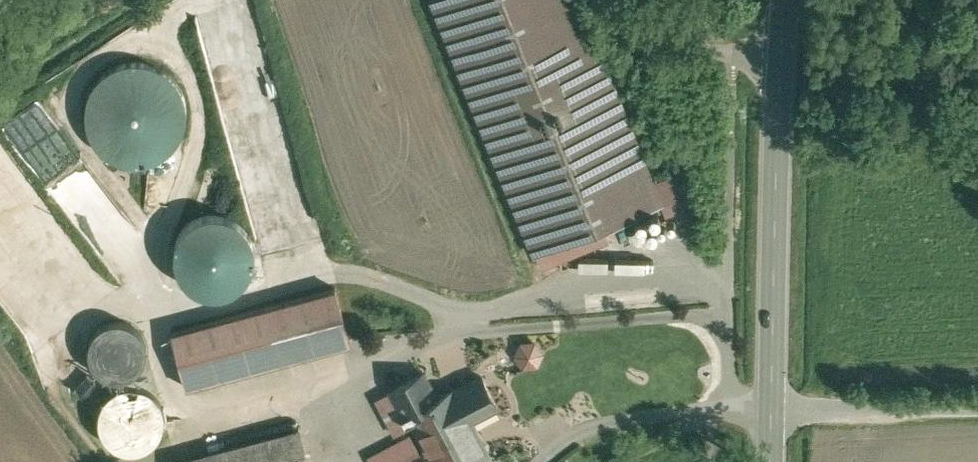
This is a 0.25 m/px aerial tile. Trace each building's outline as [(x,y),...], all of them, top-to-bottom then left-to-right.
[(541,251),(666,201),(586,0),(441,0),(541,251)] [(335,281),(176,326),(191,379),(351,334),(335,281)] [(410,452),(478,417),(506,402),(490,371),(444,396),(431,370),(381,396),(410,452)] [(478,417),(410,452),(392,461),(502,461),(478,417)] [(183,461),(312,461),(301,418),(180,450),(183,461)]
